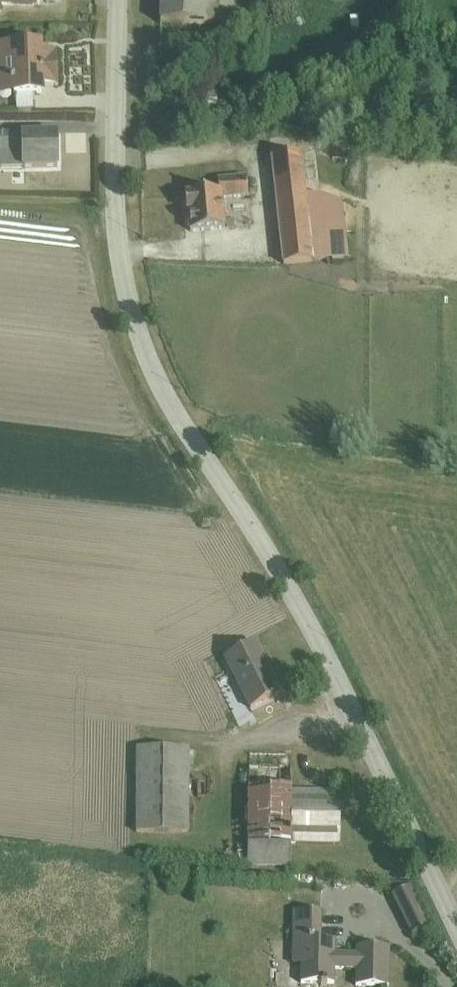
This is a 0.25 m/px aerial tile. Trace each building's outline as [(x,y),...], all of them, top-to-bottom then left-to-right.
[(1,15),(1,8),(17,8),(17,10),(33,10),(33,8),(37,9),(37,1),(61,2),(61,0),(0,0),(0,15),(1,15)] [(161,25),(237,26),(238,0),(161,0),(161,25)] [(359,18),(368,18),(369,2),(359,1),(359,18)] [(33,95),(42,95),(42,88),(58,87),(58,61),(41,61),(40,45),(0,46),(0,96),(16,96),(33,95)] [(201,91),(198,110),(216,112),(219,93),(201,91)] [(33,95),(16,96),(16,112),(34,112),(33,95)] [(58,168),(57,135),(0,136),(0,138),(0,169),(58,168)] [(313,262),(306,197),(301,154),(271,158),(283,265),(313,262)] [(187,197),(185,197),(186,212),(188,212),(191,232),(226,229),(223,200),(248,197),(247,177),(218,180),(219,192),(187,195),(187,197)] [(306,197),(313,262),(349,258),(345,220),(344,219),(343,202),(321,195),(306,197)] [(254,643),(223,659),(250,711),(274,698),(280,695),(254,643)] [(189,748),(136,748),(136,833),(189,833),(189,748)] [(292,766),(249,765),(248,870),(290,870),(291,844),(339,845),(340,792),(291,791),(292,766)] [(410,886),(391,896),(411,936),(430,927),(410,886)] [(293,912),(291,964),(301,964),(301,985),(333,986),(333,969),(357,970),(357,986),(389,986),(389,947),(356,947),(356,954),(335,954),(335,941),(322,941),(322,911),(293,912)]
